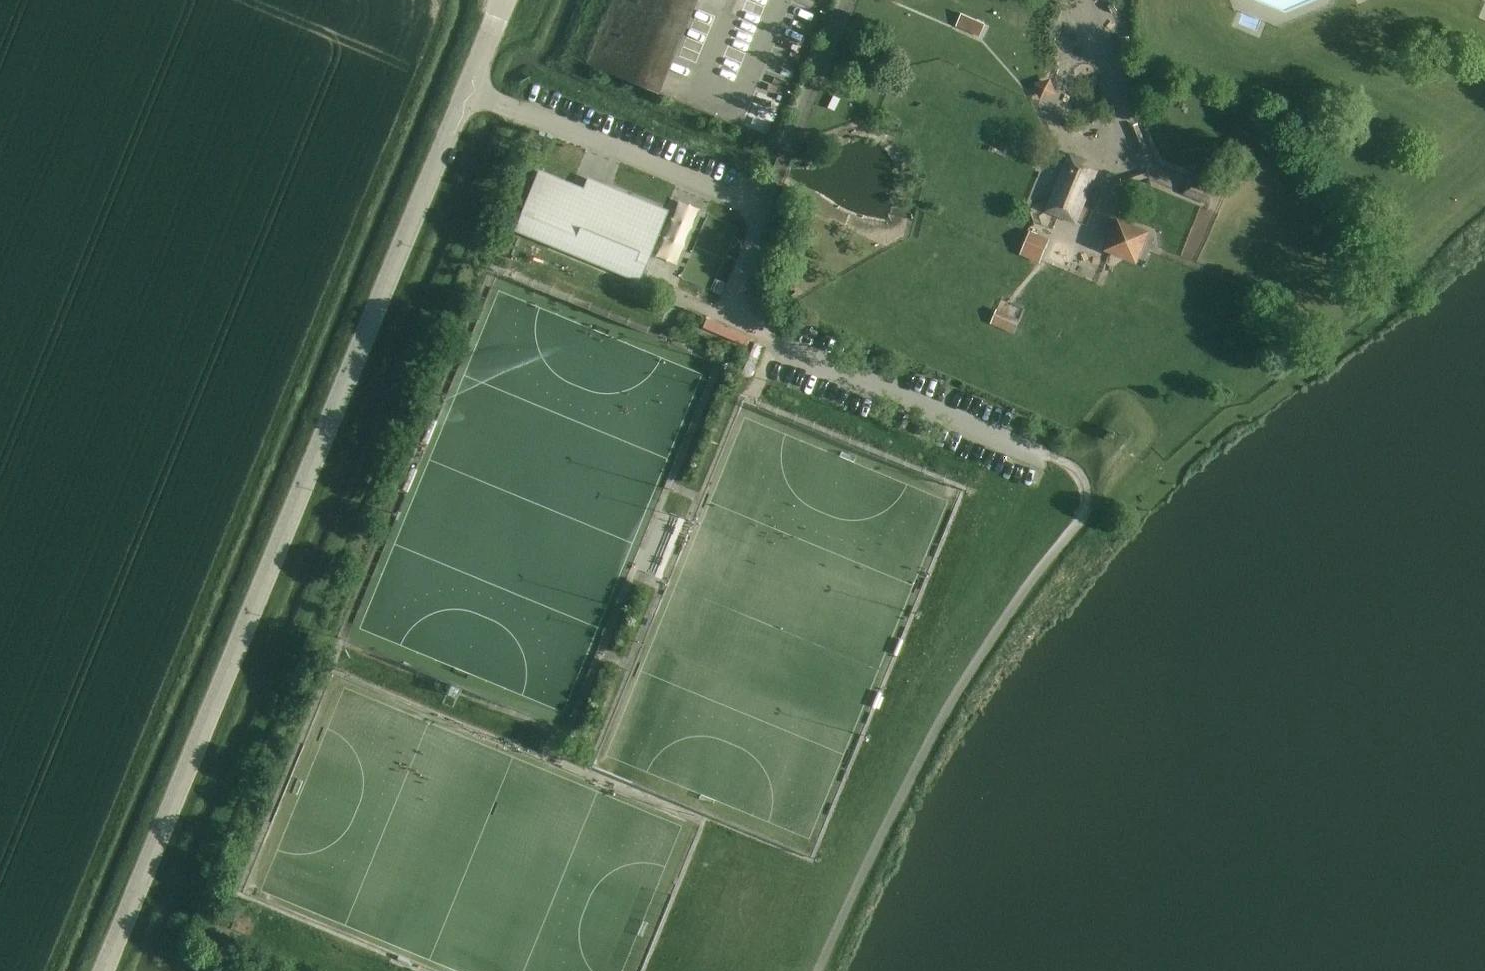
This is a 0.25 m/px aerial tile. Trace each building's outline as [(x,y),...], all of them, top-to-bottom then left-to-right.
[(567,56),(656,92),(657,90),(694,0),(590,0),(567,56)] [(978,40),(984,26),(960,16),(954,29),(978,40)] [(1059,89),(1054,73),(1037,79),(1043,95),(1059,89)] [(1140,123),(1133,126),(1145,158),(1151,156),(1140,123)] [(1075,221),(1095,170),(1084,166),(1085,162),(1070,155),(1048,210),(1075,221)] [(1211,205),(1218,188),(1189,176),(1182,192),(1211,205)] [(664,216),(587,183),(582,195),(576,192),(541,178),(515,237),(548,252),(555,238),(564,242),(562,246),(639,279),(664,216)] [(1143,249),(1148,236),(1119,224),(1107,254),(1110,255),(1136,266),(1143,249)] [(1019,256),(1038,264),(1039,260),(1048,240),(1029,232),(1021,250),(1019,256)] [(1014,334),(1020,319),(996,309),(990,324),(1014,334)]
